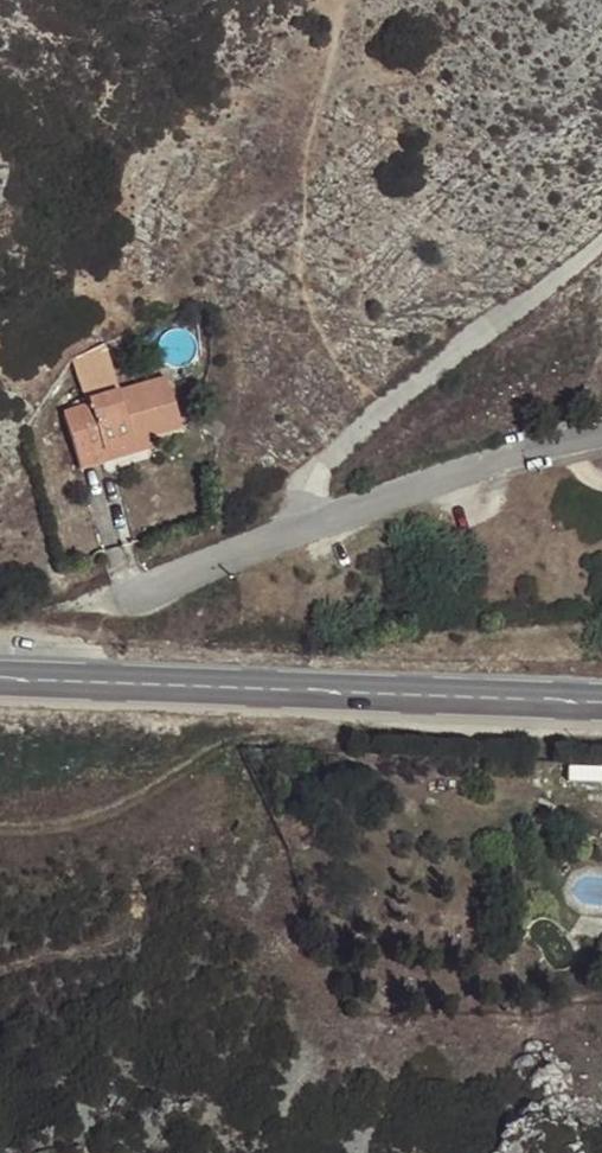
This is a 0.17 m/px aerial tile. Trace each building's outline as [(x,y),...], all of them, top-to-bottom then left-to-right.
[(188,428),(172,373),(123,387),(111,344),(75,354),(88,402),(67,408),(85,469),(157,449),(153,438),(188,428)]
